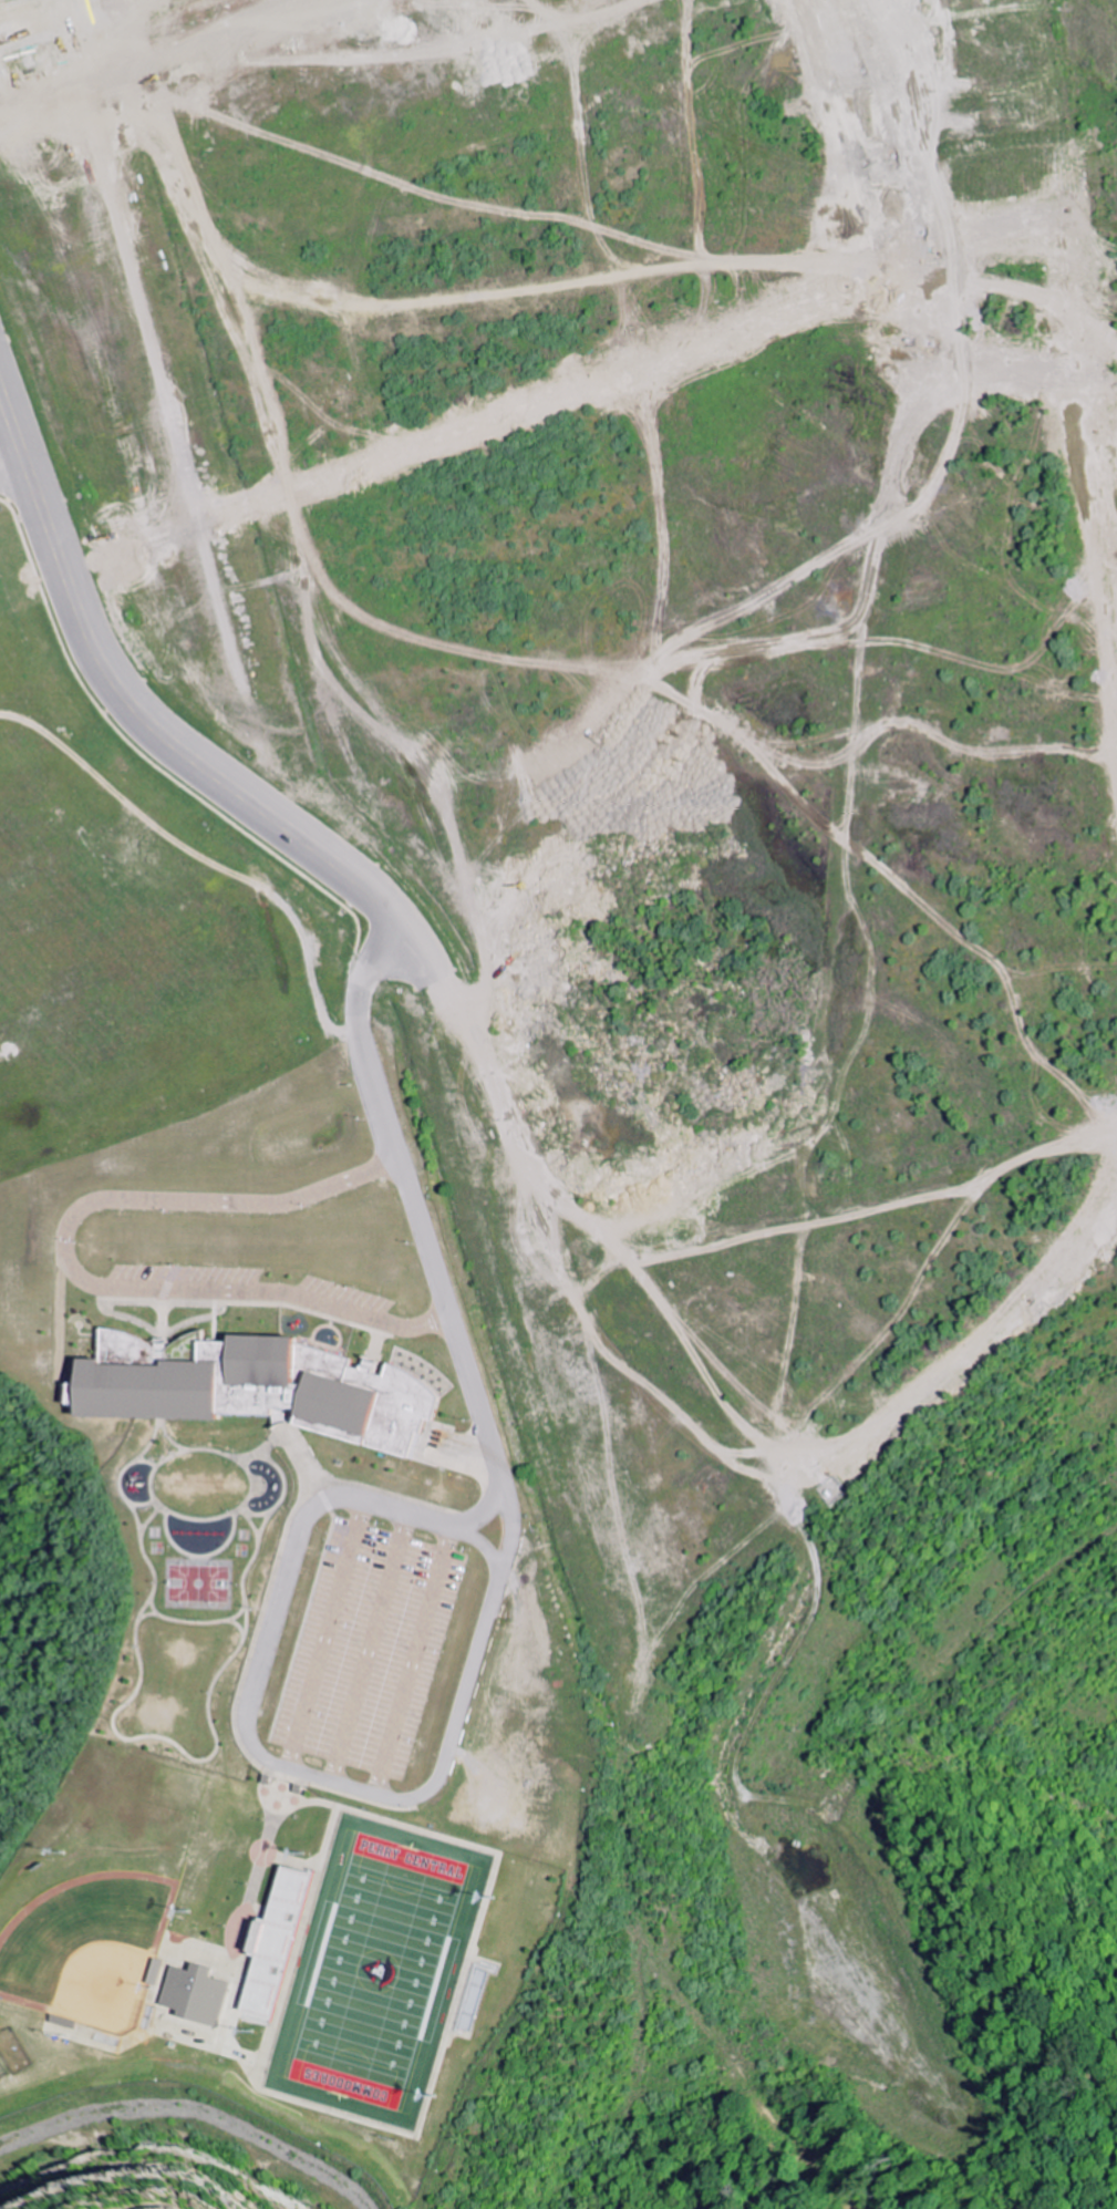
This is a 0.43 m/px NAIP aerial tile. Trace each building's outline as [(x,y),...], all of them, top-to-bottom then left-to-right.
[(9,41),(4,16),(0,17),(0,43),(9,41)] [(99,1419),(236,1416),(244,1394),(243,1386),(296,1385),(297,1395),(307,1398),(307,1408),(316,1411),(319,1402),(316,1399),(320,1386),(311,1383),(314,1372),(314,1335),(249,1336),(249,1340),(216,1341),(217,1360),(181,1361),(177,1349),(116,1330),(111,1330),(112,1358),(98,1359),(99,1419)] [(423,1458),(434,1419),(444,1421),(452,1390),(427,1384),(430,1373),(398,1364),(396,1368),(318,1346),(312,1366),(328,1370),(312,1428),(423,1458)] [(311,1873),(291,1869),(270,1957),(268,1956),(254,2014),(276,2019),(311,1873)] [(226,2029),(238,1983),(222,1979),(224,1969),(204,1964),(202,1972),(178,1966),(167,2007),(190,2012),(188,2019),(226,2029)]
